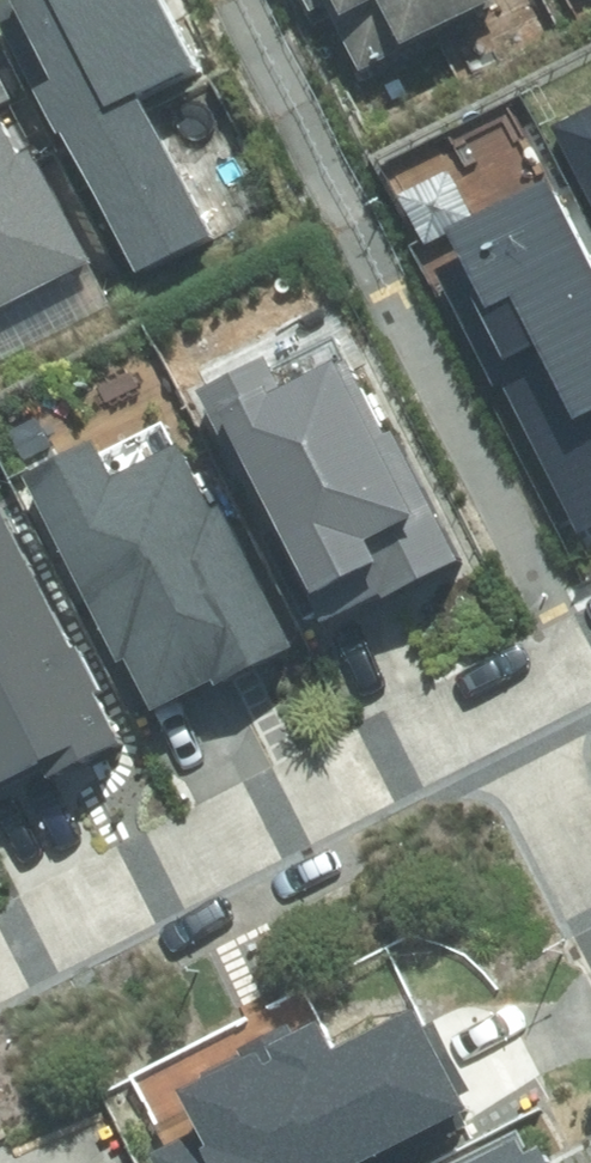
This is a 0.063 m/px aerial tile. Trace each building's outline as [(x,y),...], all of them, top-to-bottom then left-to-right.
[(181,0),(13,0),(150,264),(228,224),(159,90),(213,62),(181,0)] [(308,14),(336,0),(301,0),(308,14)] [(350,27),(386,10),(406,50),(497,6),(494,0),(337,0),(350,27)] [(0,60),(0,325),(107,272),(0,60)] [(276,368),(215,398),(338,638),(476,568),(406,431),(391,439),(355,369),(293,401),(276,368)] [(104,448),(40,478),(153,721),(284,660),(185,448),(118,478),(104,448)] [(558,1149),(543,1156),(530,1130),(464,1162),(565,1162),(558,1149)]
